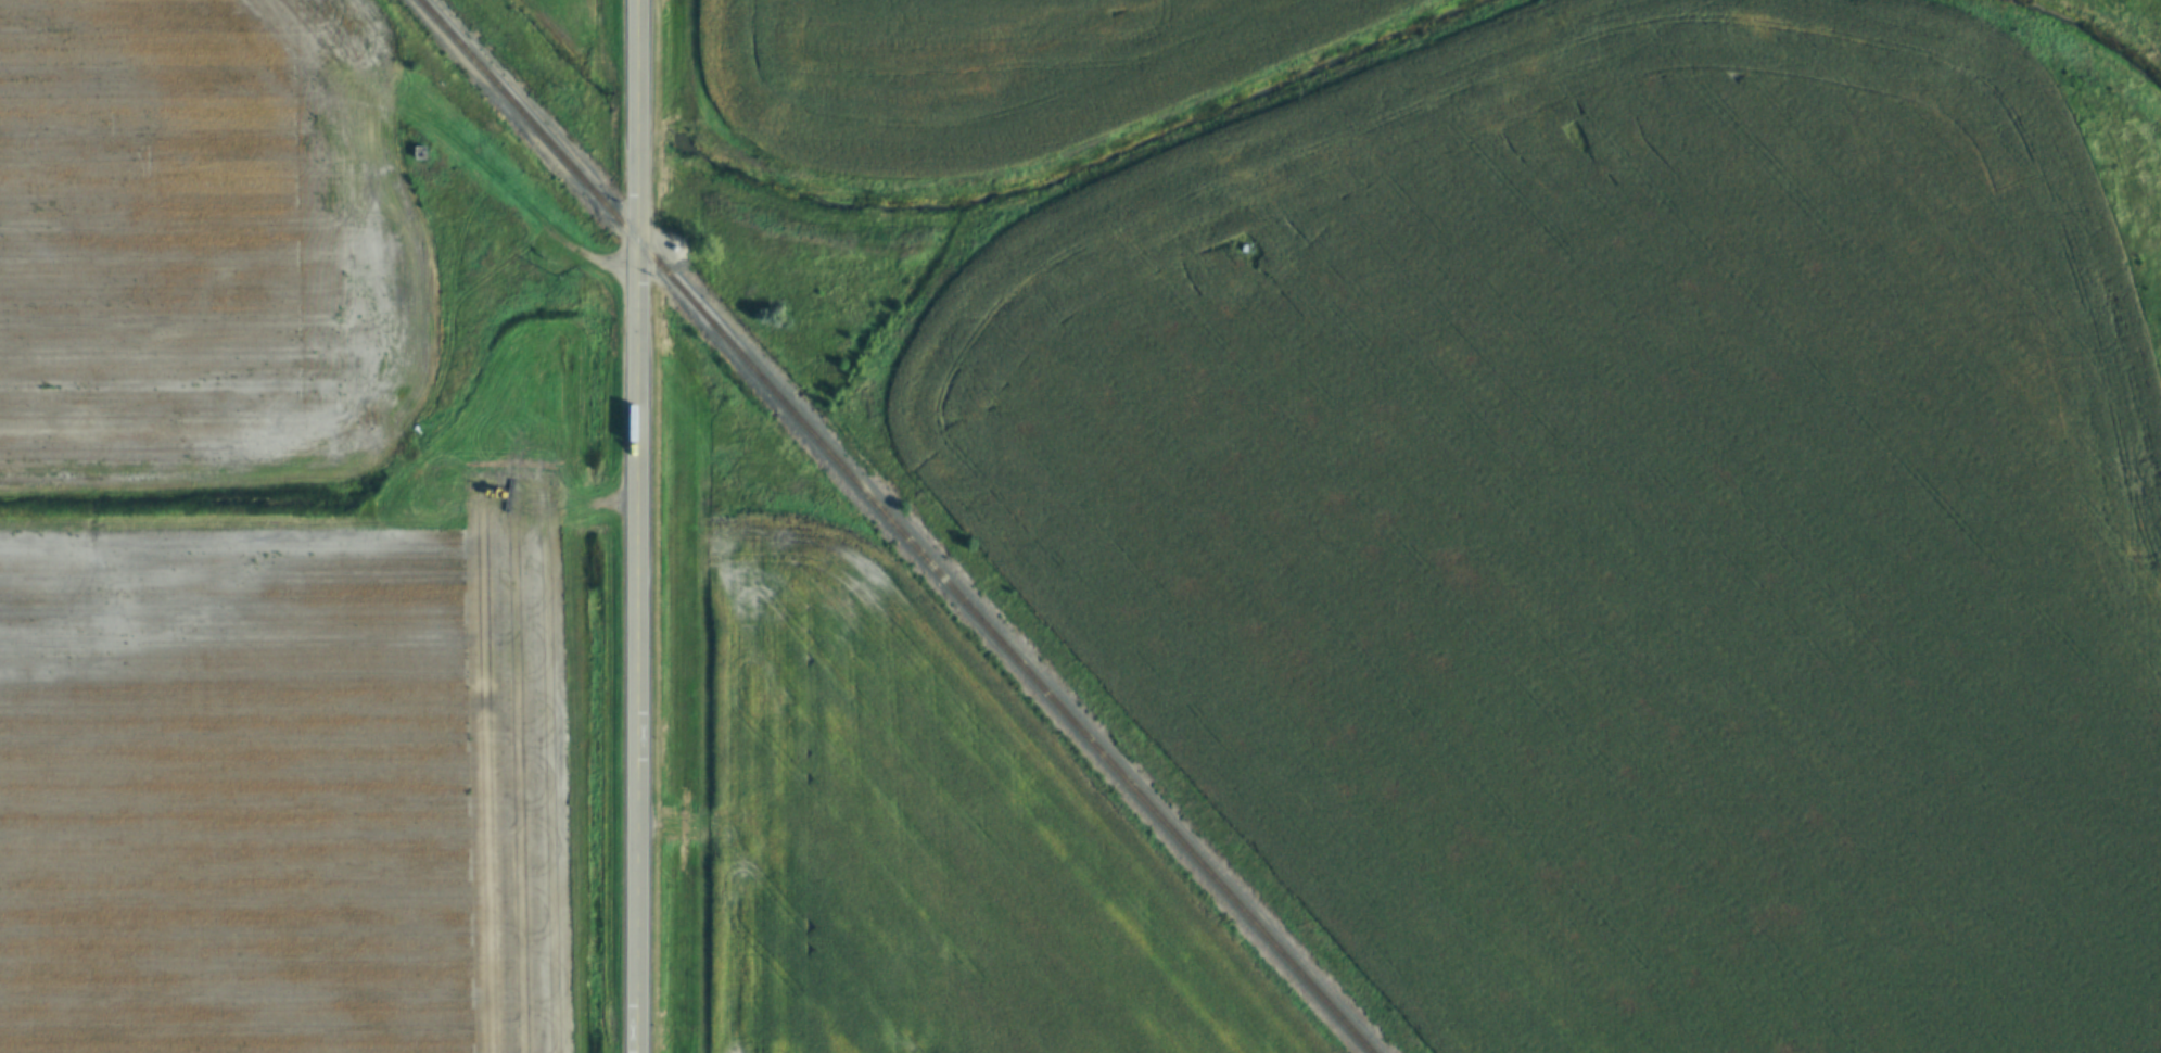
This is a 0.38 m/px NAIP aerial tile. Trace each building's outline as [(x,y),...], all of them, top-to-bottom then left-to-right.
[(423,160),(423,147),(411,147),(411,160),(423,160)]
